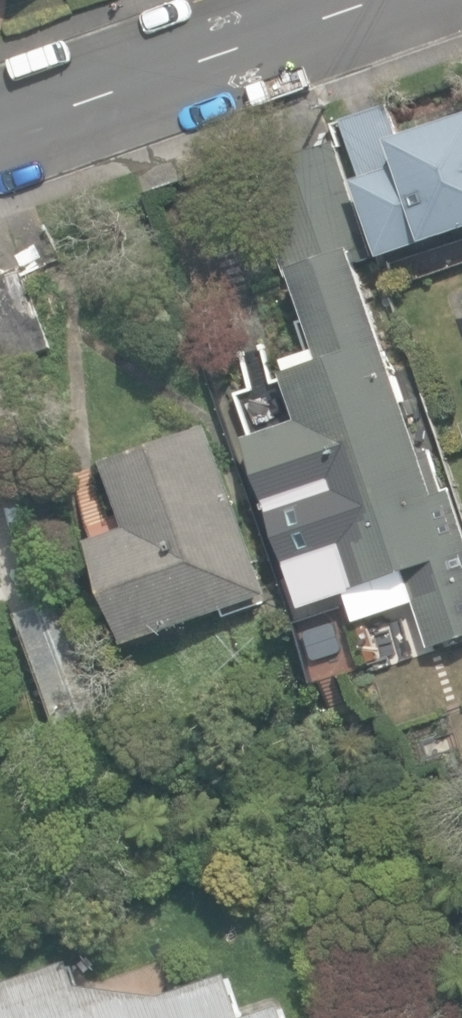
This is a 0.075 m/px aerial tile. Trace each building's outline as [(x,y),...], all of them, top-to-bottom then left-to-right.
[(381,257),(461,233),(461,122),(393,143),(380,99),(338,112),(381,257)] [(358,257),(372,253),(337,142),(250,170),(285,280),(293,278),(316,349),(285,359),(290,372),(284,374),(298,419),(248,436),(294,579),(332,566),(341,593),(404,573),(428,646),(461,635),(461,517),(452,488),(444,491),(430,449),(421,452),(358,257)] [(8,363),(50,349),(24,269),(0,277),(0,337),(8,363)] [(269,593),(210,425),(106,462),(129,526),(93,539),(130,643),(269,593)] [(108,715),(61,593),(9,613),(56,735),(108,715)] [(281,1003),(242,1016),(227,972),(161,994),(78,984),(69,957),(0,980),(0,1017),(286,1017),(281,1003)]
